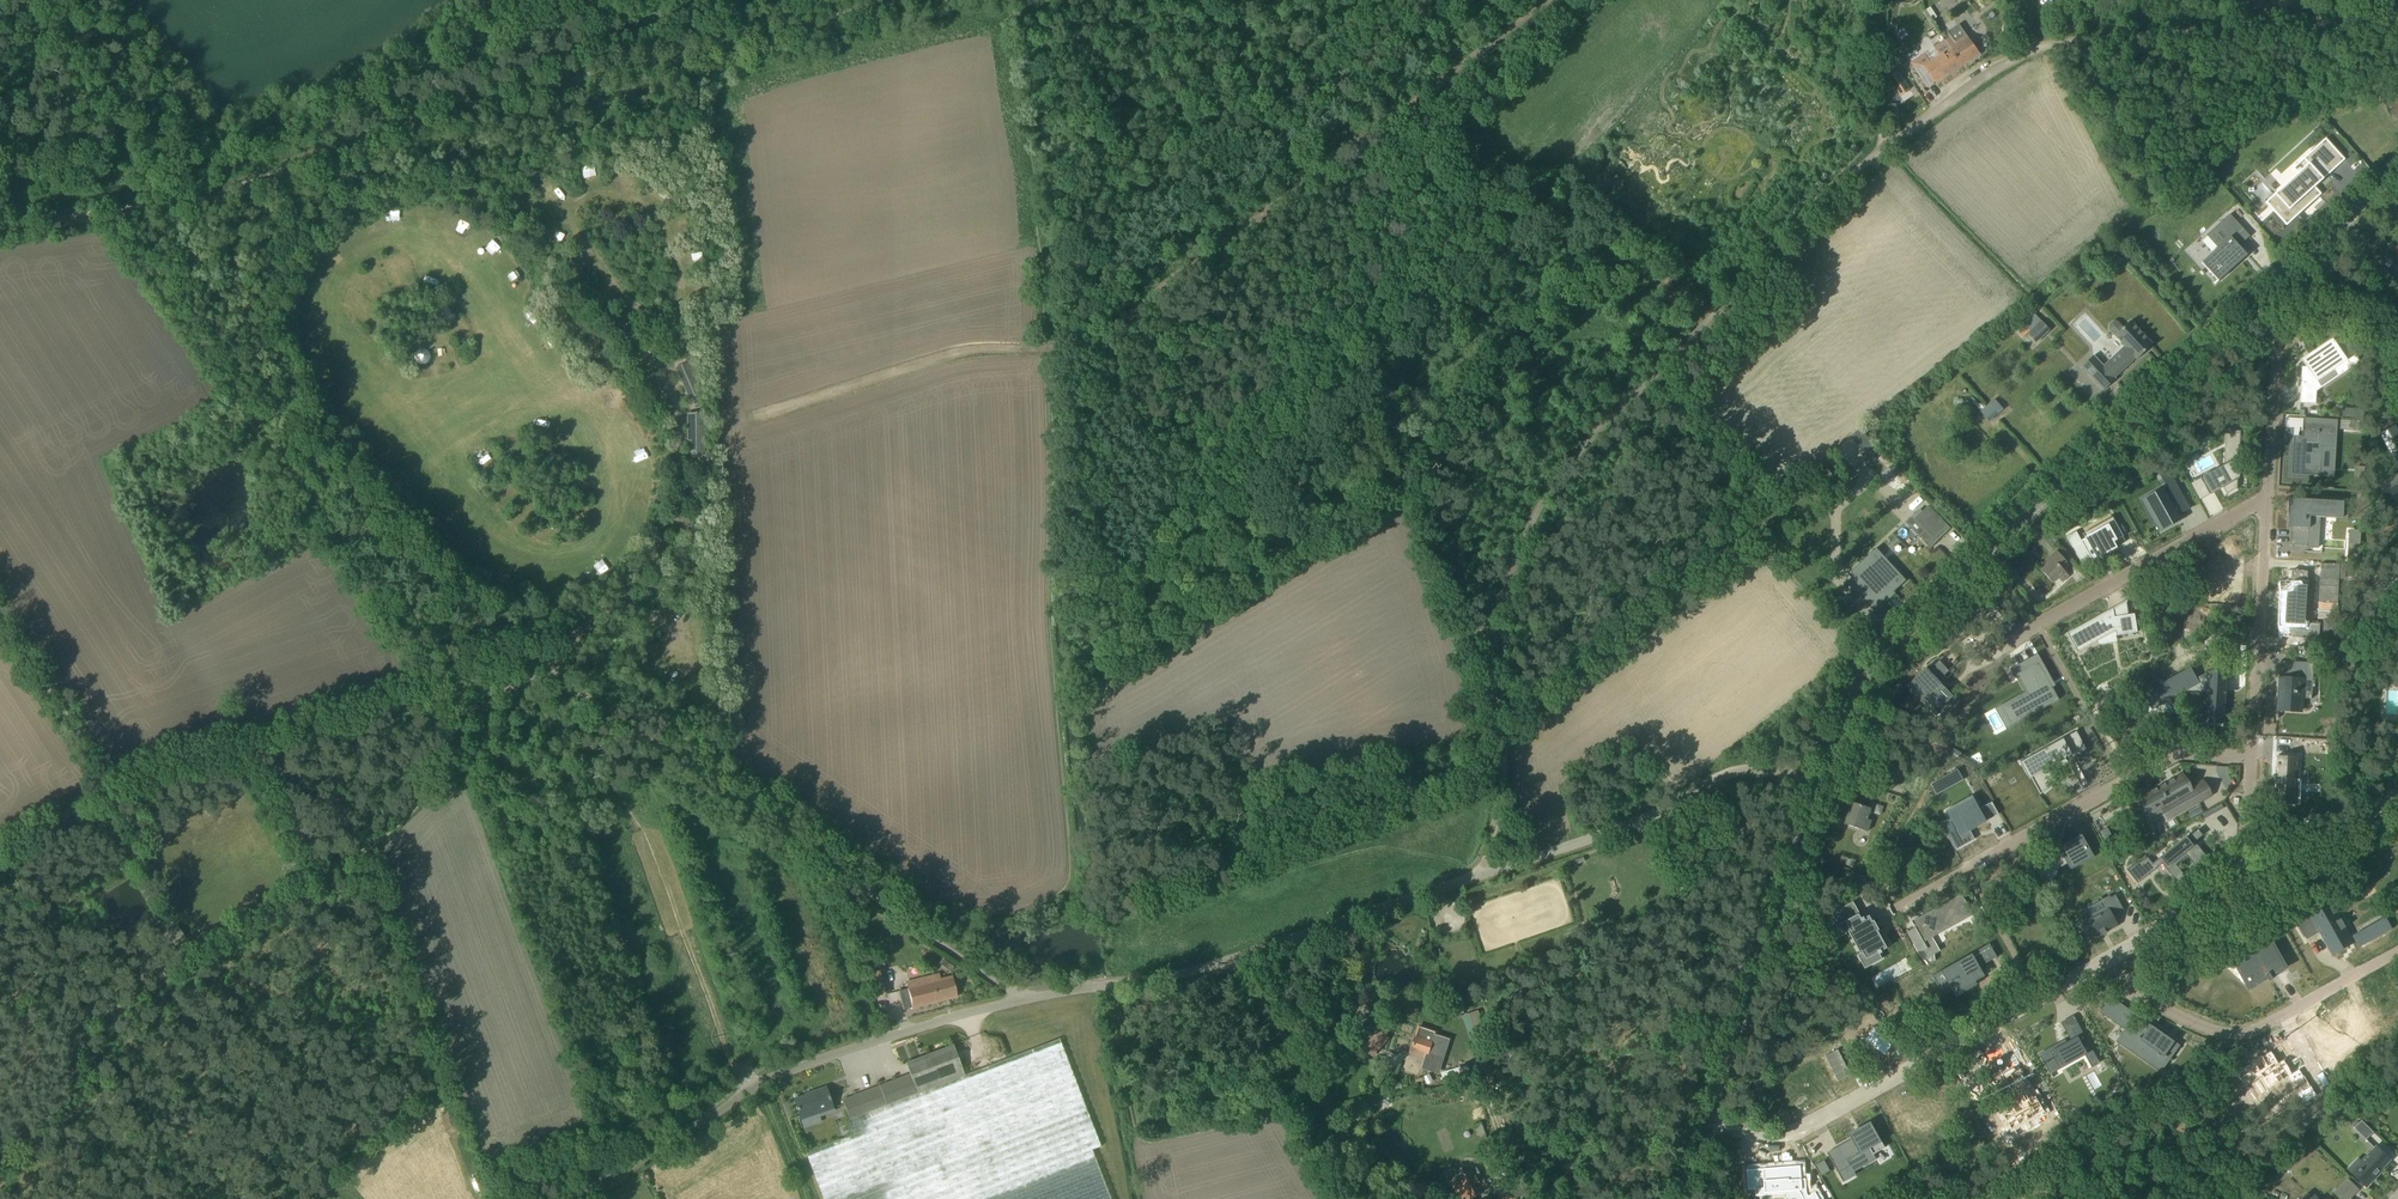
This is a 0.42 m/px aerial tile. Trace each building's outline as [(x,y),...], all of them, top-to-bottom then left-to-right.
[(1932,19),(1943,14),(1937,3),(1927,8),(1932,19)] [(1951,36),(1945,41),(1951,49),(1962,65),(1980,53),(1966,34),(1959,24),(1948,32),(1951,36)] [(1945,41),(1935,47),(1941,56),(1930,63),(1924,55),(1912,63),(1911,62),(1911,63),(1927,87),(1935,81),(1936,82),(1962,65),(1951,49),(1945,41)] [(1889,78),(1900,95),(1909,89),(1898,72),(1897,72),(1895,68),(1887,73),(1890,77),(1889,78)] [(2310,165),(2278,194),(2284,201),(2274,211),(2287,225),(2320,195),(2313,188),(2315,187),(2329,174),(2325,170),(2341,155),(2332,145),(2326,138),(2303,158),(2308,164),(2310,165)] [(594,179),(594,169),(583,168),(582,178),(594,179)] [(2202,262),(2209,271),(2218,280),(2214,283),(2215,284),(2218,281),(2244,258),(2247,255),(2242,250),(2239,246),(2250,236),(2230,214),(2215,227),(2227,240),(2218,248),(2207,258),(2202,262)] [(497,264),(501,271),(511,264),(507,258),(497,264)] [(702,262),(690,264),(693,277),(704,275),(702,262)] [(2036,343),(2045,334),(2050,330),(2042,321),(2028,334),(2036,343)] [(2123,328),(2117,322),(2113,322),(2110,325),(2110,329),(2116,335),(2115,335),(2125,346),(2104,366),(2094,356),(2082,366),(2104,390),(2116,379),(2114,378),(2136,357),(2137,359),(2153,344),(2131,321),(2123,328)] [(2316,381),(2333,369),(2337,375),(2358,360),(2341,337),(2333,343),(2332,341),(2310,357),(2312,361),(2307,364),(2310,368),(2301,367),(2299,404),(2315,404),(2316,381)] [(471,364),(481,369),(486,360),(476,355),(471,364)] [(700,387),(695,377),(694,378),(692,374),(700,370),(695,359),(678,367),(689,391),(700,387)] [(1986,406),(1982,402),(1977,406),(1981,411),(1980,411),(1989,422),(2004,409),(1995,399),(1986,406)] [(2352,409),(2352,418),(2363,419),(2364,410),(2352,409)] [(704,413),(695,413),(695,428),(704,428),(704,413)] [(541,417),(539,428),(550,431),(552,419),(541,417)] [(2323,419),(2322,426),(2337,427),(2338,419),(2323,418),(2323,419)] [(2242,486),(2254,479),(2254,480),(2255,480),(2259,422),(2258,422),(2258,423),(2245,423),(2243,455),(2229,463),(2242,486)] [(2300,445),(2293,445),(2293,443),(2292,443),(2290,475),(2312,476),(2313,467),(2319,468),(2320,448),(2332,448),(2333,430),(2302,427),(2300,445)] [(2394,427),(2378,436),(2395,466),(2396,466),(2397,470),(2397,435),(2394,427)] [(688,430),(688,441),(704,440),(704,430),(688,430)] [(704,443),(690,443),(690,453),(704,452),(704,443)] [(2376,486),(2386,504),(2397,498),(2397,474),(2376,486)] [(2163,528),(2179,519),(2176,514),(2180,512),(2181,514),(2190,509),(2173,479),(2164,484),(2169,493),(2166,495),(2163,490),(2147,499),(2163,528)] [(2291,499),(2289,545),(2307,546),(2309,517),(2318,518),(2345,519),(2346,502),(2291,499)] [(1946,525),(1929,506),(1916,518),(1933,536),(1946,525)] [(699,525),(691,525),(691,538),(699,538),(699,525)] [(2094,564),(2099,561),(2097,557),(2104,552),(2106,557),(2118,549),(2114,542),(2112,543),(2111,541),(2115,539),(2107,528),(2081,545),(2094,564)] [(2347,560),(2347,561),(2359,562),(2361,537),(2360,537),(2349,537),(2348,560),(2347,560)] [(2041,570),(2053,583),(2060,576),(2065,582),(2070,577),(2061,567),(2067,561),(2057,551),(2051,556),(2053,559),(2041,570)] [(1883,595),(1884,594),(1888,590),(1889,589),(1900,578),(1897,575),(1898,574),(1897,573),(1896,574),(1889,566),(1889,565),(1889,564),(1881,572),(1864,555),(1847,572),(1850,575),(1850,576),(1849,577),(1846,575),(1841,580),(1858,597),(1859,596),(1858,595),(1863,590),(1864,591),(1864,590),(1865,591),(1866,590),(1877,601),(1883,595)] [(684,558),(685,570),(693,570),(693,557),(684,558)] [(2195,562),(2195,578),(2198,578),(2198,599),(2220,600),(2220,597),(2239,598),(2241,560),(2211,559),(2211,562),(2195,562)] [(2303,613),(2303,611),(2301,611),(2303,568),(2290,568),(2290,573),(2284,572),(2283,571),(2283,580),(2285,580),(2283,612),(2303,613)] [(649,592),(659,594),(660,583),(650,582),(649,592)] [(2133,615),(2128,615),(2113,617),(2112,612),(2105,615),(2105,614),(2068,634),(2067,633),(2077,652),(2078,652),(2077,650),(2096,640),(2114,630),(2115,636),(2135,633),(2133,615)] [(2306,613),(2305,626),(2316,626),(2316,627),(2317,627),(2317,625),(2314,625),(2315,614),(2318,614),(2318,612),(2317,612),(2317,613),(2306,613)] [(1924,665),(1886,701),(1887,702),(1895,695),(1904,705),(1915,695),(1917,697),(1927,688),(1935,697),(1933,699),(1940,706),(1952,694),(1937,679),(1957,660),(1954,656),(1953,657),(1955,660),(1947,668),(1938,659),(1948,650),(1947,649),(1927,668),(1924,665)] [(2278,708),(2302,710),(2303,696),(2304,678),(2313,679),(2314,661),(2295,660),(2294,677),(2280,676),(2279,693),(2281,694),(2280,697),(2279,697),(2278,708)] [(2028,695),(2003,709),(2013,726),(2058,701),(2037,665),(2017,676),(2028,695)] [(2163,688),(2150,695),(2150,696),(2156,707),(2152,709),(2152,710),(2160,706),(2161,706),(2171,700),(2188,690),(2206,691),(2205,718),(2204,723),(2205,723),(2206,718),(2224,719),(2224,724),(2225,719),(2228,672),(2227,672),(2226,678),(2222,678),(2222,673),(2208,672),(2208,671),(2207,672),(2197,678),(2191,667),(2161,684),(2161,685),(2162,684),(2163,688)] [(2053,767),(2070,758),(2071,760),(2085,752),(2075,733),(2019,764),(2019,765),(2021,764),(2027,775),(2033,771),(2044,792),(2054,784),(2046,768),(2052,765),(2053,767)] [(1978,756),(1964,764),(1975,771),(1983,766),(1978,756)] [(2292,785),(2296,785),(2297,772),(2298,766),(2297,766),(2297,764),(2298,764),(2298,759),(2297,759),(2277,758),(2276,758),(2275,771),(2277,772),(2277,779),(2275,779),(2273,805),(2274,805),(2283,805),(2283,806),(2284,806),(2289,806),(2299,806),(2300,793),(2292,792),(2292,785)] [(1958,769),(1931,784),(1932,786),(1933,786),(1932,784),(1949,775),(1954,785),(1964,780),(1958,769)] [(2166,808),(2171,817),(2197,803),(2189,789),(2188,790),(2181,776),(2172,781),(2172,780),(2167,783),(2164,786),(2163,785),(2158,787),(2159,788),(2155,790),(2150,792),(2150,793),(2145,796),(2156,814),(2166,808)] [(1852,819),(1850,825),(1867,831),(1871,820),(1867,819),(1870,808),(1852,801),(1847,817),(1852,819)] [(1975,840),(1969,831),(1972,829),(1972,828),(1975,826),(1976,827),(1985,822),(1978,810),(1975,805),(1951,819),(1958,832),(1950,837),(1957,849),(1955,850),(1955,851),(1975,840)] [(2186,836),(2160,857),(2168,866),(2185,853),(2194,864),(2183,873),(2190,883),(2205,870),(2200,864),(2208,858),(2195,841),(2203,835),(2198,829),(2187,838),(2186,836)] [(2025,867),(2025,866),(2005,877),(2010,886),(2013,884),(2015,887),(2027,880),(2028,882),(2032,880),(2033,883),(2045,877),(2046,878),(2057,872),(2060,877),(2071,871),(2059,848),(2050,853),(2050,852),(2036,860),(2036,861),(2038,860),(2040,863),(2027,871),(2025,867)] [(1972,913),(1961,894),(1928,913),(1930,917),(1920,922),(1918,919),(1912,923),(1922,941),(1972,913)] [(2106,936),(2110,934),(2111,936),(2112,936),(2111,935),(2117,931),(2122,928),(2117,920),(2129,913),(2120,898),(2108,904),(2106,900),(2105,901),(2112,912),(2088,926),(2097,942),(2102,939),(2102,940),(2106,938),(2107,939),(2106,936)] [(1835,915),(1820,923),(1825,931),(1839,923),(1845,934),(1848,932),(1849,933),(1851,937),(1852,939),(1854,942),(1854,943),(1856,946),(1856,945),(1859,951),(1860,954),(1857,955),(1858,956),(1860,959),(1860,960),(1861,960),(1862,963),(1862,964),(1863,964),(1864,967),(1865,968),(1866,968),(1865,967),(1869,965),(1876,961),(1880,959),(1881,959),(1877,952),(1878,952),(1879,954),(1882,952),(1881,950),(1885,948),(1885,947),(1889,944),(1884,935),(1879,937),(1876,931),(1877,930),(1876,928),(1876,929),(1873,923),(1873,922),(1871,923),(1868,917),(1863,919),(1862,918),(1861,918),(1852,903),(1833,913),(1835,915)] [(856,905),(853,911),(854,912),(853,913),(859,916),(864,907),(859,904),(858,906),(856,905)] [(2360,952),(2392,935),(2386,923),(2351,942),(2333,908),(2297,927),(2306,944),(2319,937),(2332,961),(2357,947),(2360,952)] [(185,915),(172,922),(181,939),(194,933),(185,915)] [(846,925),(855,946),(861,943),(852,923),(846,925)] [(173,928),(170,930),(160,936),(168,949),(181,941),(173,928)] [(2233,958),(2241,972),(2249,987),(2256,984),(2267,977),(2269,981),(2273,979),(2271,975),(2285,967),(2269,938),(2233,958)] [(1990,945),(1933,977),(1943,995),(1953,990),(1956,997),(1977,985),(1975,981),(1984,976),(1979,967),(1997,957),(1990,945)] [(888,993),(882,970),(881,963),(867,966),(874,997),(888,993)] [(952,976),(941,979),(939,973),(906,981),(908,988),(899,990),(903,1010),(957,996),(954,984),(952,976)] [(2101,1009),(2100,1010),(2101,1011),(2114,1020),(2123,1007),(2112,999),(2103,1011),(2102,1010),(2101,1009)] [(1441,1034),(1436,1032),(1420,1026),(1411,1053),(1427,1058),(1424,1066),(1438,1071),(1447,1045),(1438,1042),(1441,1034)] [(1863,1041),(1863,1042),(1884,1056),(1893,1042),(1873,1028),(1863,1041)] [(2056,1045),(2038,1055),(2046,1070),(2056,1065),(2058,1068),(2082,1055),(2085,1061),(2093,1056),(2078,1028),(2070,1032),(2074,1040),(2070,1042),(2058,1048),(2056,1045)] [(1379,1029),(1366,1045),(1376,1053),(1389,1038),(1379,1029)] [(2159,1052),(2160,1051),(2141,1032),(2132,1041),(2138,1047),(2136,1049),(2123,1035),(2112,1046),(2138,1072),(2148,1062),(2159,1072),(2170,1061),(2164,1055),(2163,1056),(2159,1052)] [(1064,1050),(1059,1038),(964,1075),(953,1045),(905,1063),(910,1074),(842,1100),(849,1121),(847,1121),(852,1135),(806,1152),(824,1198),(1110,1198),(1091,1149),(1100,1146),(1064,1050)] [(1845,1044),(1832,1051),(1846,1077),(1859,1070),(1845,1044)] [(2252,1059),(2233,1069),(2242,1084),(2260,1074),(2266,1086),(2287,1075),(2290,1081),(2289,1081),(2301,1102),(2314,1096),(2302,1074),(2301,1075),(2297,1068),(2290,1072),(2282,1058),(2277,1061),(2270,1049),(2261,1054),(2261,1052),(2251,1058),(2252,1059)] [(2004,1113),(2001,1115),(2009,1130),(2042,1111),(2034,1096),(2031,1098),(2022,1081),(2008,1089),(2014,1099),(2007,1102),(2011,1109),(2007,1111),(2007,1110),(2004,1112),(2004,1113)] [(810,1094),(794,1099),(801,1118),(833,1107),(826,1087),(809,1092),(810,1094)] [(2374,1132),(2362,1120),(2354,1128),(2366,1139),(2374,1132)] [(1840,1149),(1839,1147),(1826,1154),(1838,1175),(1849,1168),(1851,1171),(1873,1158),(1872,1155),(1883,1149),(1869,1123),(1857,1130),(1861,1137),(1840,1149)] [(2366,1186),(2376,1176),(2375,1175),(2390,1159),(2376,1146),(2361,1161),(2361,1162),(2364,1166),(2355,1175),(2366,1186)] [(2024,1150),(2016,1155),(2026,1171),(2034,1166),(2024,1150)] [(1481,1173),(1478,1175),(1475,1168),(1451,1182),(1458,1193),(1462,1198),(1469,1198),(1489,1187),(1481,1173)] [(1764,1168),(1764,1193),(1798,1192),(1802,1198),(1817,1198),(1815,1195),(1808,1198),(1806,1195),(1806,1181),(1801,1181),(1801,1168),(1788,1168),(1789,1171),(1781,1171),(1781,1173),(1775,1173),(1775,1168),(1764,1168)] [(2338,1189),(2348,1198),(2349,1198),(2359,1189),(2348,1178),(2338,1189)]
